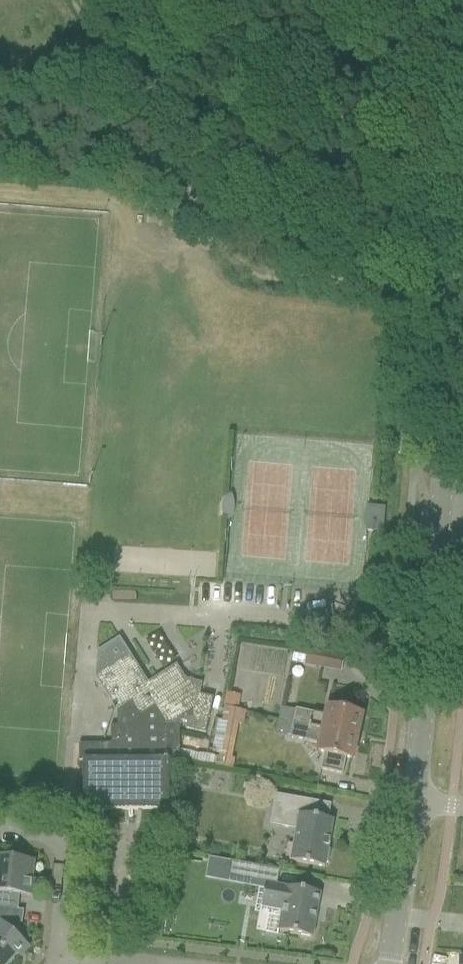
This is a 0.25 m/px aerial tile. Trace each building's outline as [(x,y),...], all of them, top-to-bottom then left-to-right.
[(368,532),(387,532),(387,505),(368,505),(368,532)] [(82,762),(82,791),(82,811),(169,811),(169,791),(168,759),(179,759),(179,726),(181,721),(186,723),(185,729),(205,733),(213,698),(198,695),(201,681),(183,677),(176,666),(148,684),(119,639),(98,653),(95,677),(117,712),(118,711),(117,711),(131,702),(140,716),(140,727),(110,727),(110,745),(78,745),(78,762),(82,762)] [(293,647),(290,662),(341,673),(343,656),(293,647)] [(224,707),(239,709),(241,695),(226,693),(224,707)] [(280,708),(278,720),(294,724),(356,738),(361,716),(327,708),(325,718),(280,708)] [(228,758),(234,724),(245,726),(248,714),(222,709),(212,768),(232,771),(234,759),(228,758)] [(278,720),(275,733),(319,743),(317,752),(323,754),(320,771),(342,775),(345,758),(351,760),(356,738),(294,724),(278,720)] [(270,819),(269,825),(296,830),(290,861),(305,864),(324,867),(333,820),(306,816),(309,801),(289,797),(275,794),(270,819)] [(17,910),(19,894),(31,896),(32,890),(29,889),(32,862),(0,858),(0,908),(17,910)] [(253,866),(231,862),(228,879),(250,882),(253,866)] [(265,884),(265,885),(262,901),(283,905),(278,932),(311,938),(319,893),(286,887),(265,884)] [(24,945),(17,939),(19,924),(22,924),(23,911),(17,910),(0,908),(0,963),(7,963),(24,945)]
